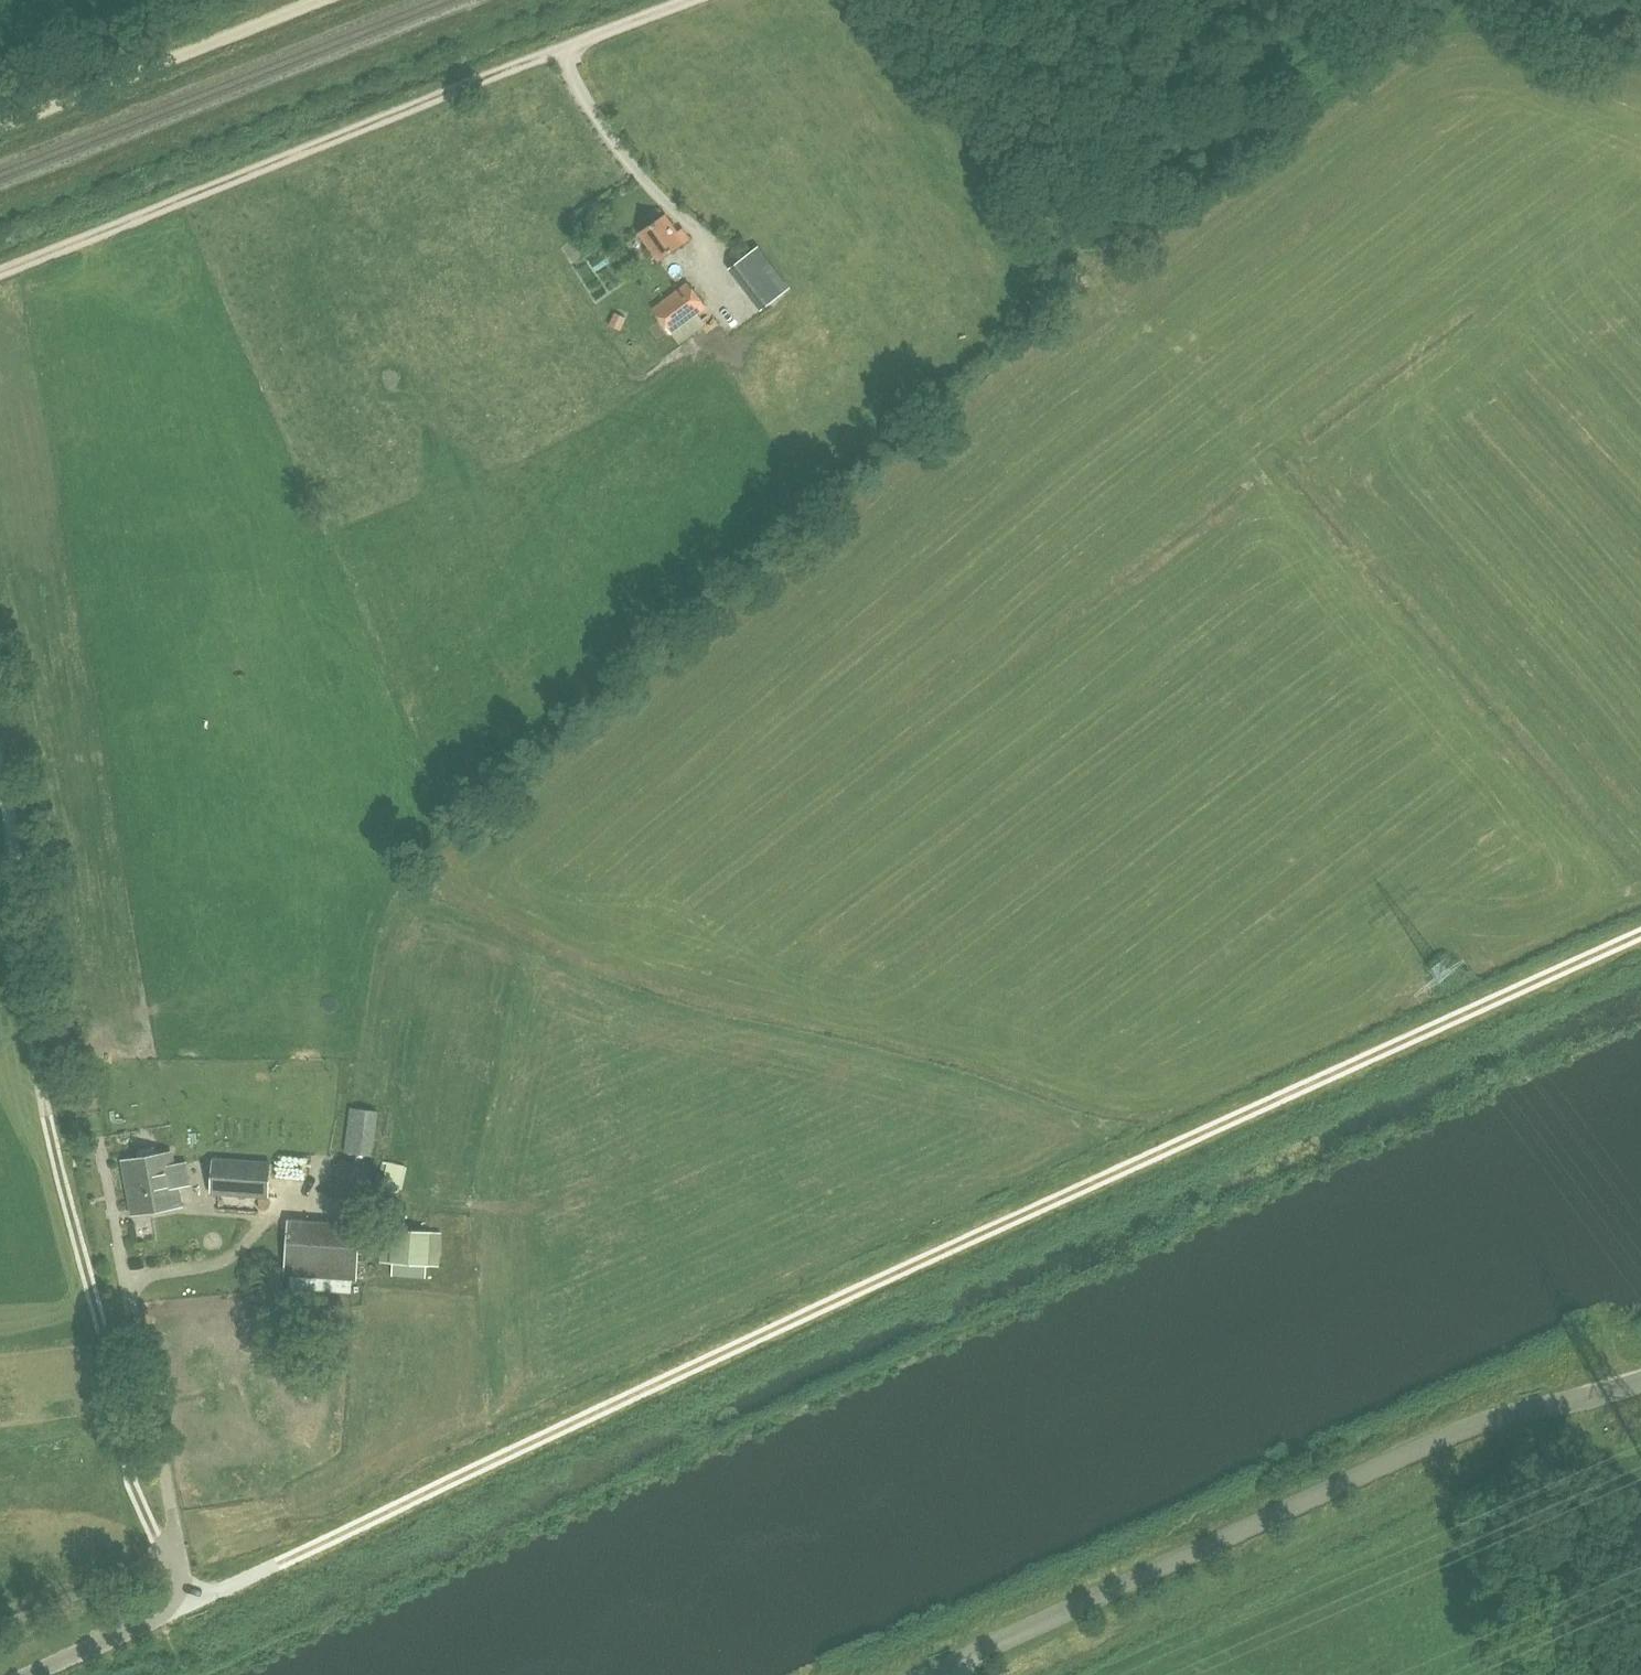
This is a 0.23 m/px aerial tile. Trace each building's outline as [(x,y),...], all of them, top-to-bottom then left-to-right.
[(659,260),(689,238),(682,228),(677,231),(665,214),(639,232),(659,260)] [(791,288),(758,247),(728,271),(760,312),(791,288)] [(652,307),(672,334),(679,343),(700,328),(692,318),(708,307),(686,281),(652,307)] [(373,1155),(379,1110),(349,1107),(344,1151),(373,1155)] [(134,1213),(182,1204),(172,1150),(124,1159),(134,1213)] [(212,1190),(249,1194),(268,1195),(271,1161),(264,1161),(215,1156),(212,1190)] [(367,1183),(369,1161),(337,1158),(336,1180),(367,1183)] [(356,1278),(360,1225),(289,1220),(286,1273),(356,1278)] [(441,1230),(384,1226),(381,1260),(438,1264),(441,1230)]
